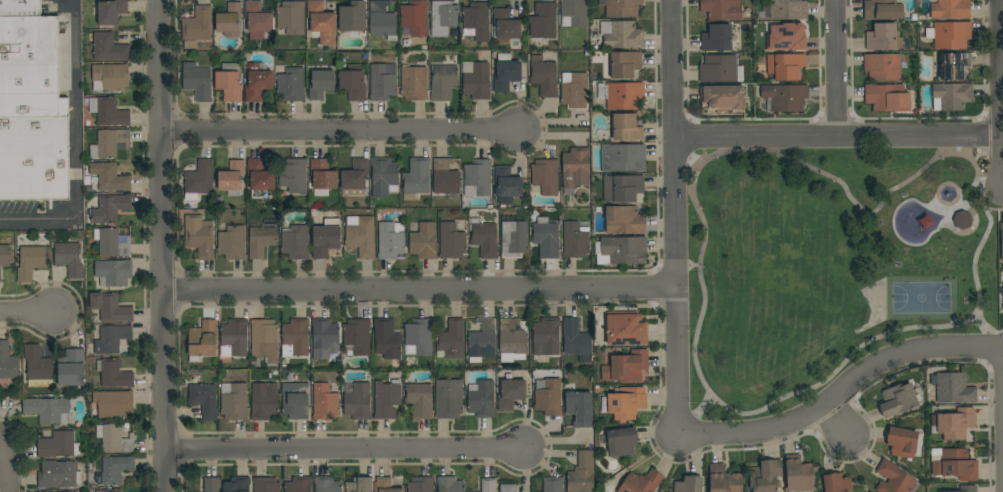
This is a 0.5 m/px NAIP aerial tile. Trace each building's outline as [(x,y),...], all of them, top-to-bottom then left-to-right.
[(40,17),(0,17),(0,0),(41,0),(41,13),(40,13),(40,17)] [(115,1),(115,0),(127,0),(128,13),(118,14),(118,24),(116,24),(116,26),(101,26),(101,25),(98,26),(98,2),(115,1)] [(307,0),(324,0),(324,11),(334,11),(334,13),(335,13),(335,32),(325,32),(325,36),(306,36),(306,33),(310,33),(310,18),(307,18),(307,0)] [(401,10),(400,10),(400,6),(402,6),(402,2),(410,1),(427,0),(428,6),(426,6),(427,37),(411,37),(411,36),(402,36),(402,27),(401,27),(401,10)] [(560,1),(560,0),(587,0),(586,27),(561,27),(561,17),(561,1),(560,1)] [(606,17),(606,0),(643,0),(643,4),(638,4),(638,8),(638,17),(606,17)] [(700,12),(700,0),(739,0),(739,5),(741,5),(742,20),(708,21),(708,12),(700,12)] [(770,20),(769,0),(802,0),(802,1),(807,1),(807,19),(770,20)] [(864,1),(872,0),(896,0),(896,4),(903,4),(903,19),(864,20),(864,1)] [(937,4),(937,0),(970,0),(970,19),(931,19),(931,4),(937,4)] [(261,1),(261,11),(271,11),(271,13),(273,13),(273,17),(274,17),(274,30),(273,30),(273,32),(264,32),(264,40),(249,40),(249,32),(248,32),(248,30),(246,30),(246,25),(248,25),(248,18),(245,18),(245,1),(261,1)] [(370,1),(390,1),(390,6),(385,6),(385,13),(396,13),(396,35),(397,35),(397,40),(387,40),(387,36),(370,36),(370,1)] [(431,1),(451,1),(451,6),(458,5),(458,11),(457,11),(457,27),(447,27),(448,37),(431,37),(431,1)] [(304,2),(304,7),(304,35),(286,35),(286,29),(277,29),(277,7),(282,7),(282,2),(304,2)] [(365,2),(365,17),(362,17),(362,35),(349,35),(349,32),(340,32),(340,11),(351,11),(351,2),(365,2)] [(223,35),(223,32),(216,32),(216,12),(227,11),(227,3),(241,3),(241,18),(238,18),(239,31),(240,31),(240,38),(226,38),(223,35)] [(488,43),(475,43),(475,36),(463,36),(463,8),(470,8),(470,3),(489,3),(489,8),(488,8),(488,43)] [(557,3),(556,9),(556,39),(530,38),(530,23),(529,23),(529,24),(527,24),(528,20),(529,20),(529,17),(538,17),(538,14),(535,14),(535,3),(557,3)] [(195,6),(212,6),(212,13),(211,13),(211,40),(197,40),(197,49),(184,49),(184,40),(182,40),(182,26),(181,26),(181,18),(195,18),(195,6)] [(496,39),(496,44),(491,44),(491,38),(493,38),(493,9),(509,9),(509,20),(521,20),(521,39),(496,39)] [(68,119),(0,119),(0,17),(40,17),(58,16),(59,98),(68,98),(68,119)] [(643,48),(603,49),(603,35),(600,36),(600,22),(635,21),(635,29),(643,29),(643,48)] [(934,23),(971,22),(972,40),(966,40),(966,49),(934,50),(934,38),(932,38),(932,34),(932,31),(934,29),(934,23)] [(896,32),(898,32),(898,37),(902,37),(902,48),(896,48),(896,50),(866,51),(866,32),(874,32),(873,24),(896,23),(896,32)] [(731,51),(701,51),(701,33),(709,33),(709,25),(731,24),(731,51)] [(806,51),(796,51),(796,50),(767,51),(766,25),(774,25),(774,24),(797,24),(797,32),(806,32),(806,51)] [(93,32),(108,32),(113,31),(114,45),(130,45),(130,60),(123,60),(94,60),(93,32)] [(641,52),(641,70),(633,70),(633,79),(611,79),(611,53),(641,52)] [(970,53),(970,66),(963,66),(963,80),(939,81),(939,54),(970,53)] [(509,81),(509,93),(493,93),(493,76),(496,76),(496,62),(497,62),(497,54),(510,54),(510,62),(521,62),(521,81),(509,81)] [(805,54),(806,67),(798,67),(798,81),(775,82),(775,74),(767,74),(766,55),(805,54)] [(901,62),(903,62),(903,63),(905,63),(906,68),(901,68),(901,81),(869,81),(868,72),(863,72),(863,55),(901,54),(901,62)] [(737,82),(700,83),(699,65),(704,65),(704,56),(736,55),(737,82)] [(556,90),(557,90),(557,98),(540,98),(540,85),(529,85),(529,78),(530,78),(530,62),(531,62),(531,56),(543,56),(543,62),(556,62),(556,90)] [(211,98),(212,98),(212,103),(195,103),(195,90),(183,90),(183,68),(184,68),(184,62),(194,62),(194,68),(211,68),(211,98)] [(489,84),(491,84),(491,94),(490,94),(490,100),(471,100),(471,95),(463,95),(463,73),(462,73),(462,62),(473,62),(489,63),(489,84)] [(215,72),(222,72),(222,64),(238,63),(239,85),(242,85),(242,102),(224,102),(223,90),(215,90),(215,72)] [(264,64),(267,68),(267,71),(273,71),(273,90),(261,90),(261,102),(246,103),(245,85),(248,85),(248,74),(247,74),(247,63),(262,63),(264,64)] [(124,65),(124,64),(128,64),(129,87),(124,87),(124,92),(119,92),(119,91),(103,91),(103,90),(93,91),(93,81),(92,81),(92,65),(124,65)] [(396,64),(396,96),(387,96),(387,101),(369,101),(369,95),(370,95),(370,64),(396,64)] [(366,101),(348,101),(348,89),(339,89),(339,71),(348,71),(348,65),(362,65),(362,71),(363,71),(363,84),(366,84),(366,101)] [(427,96),(428,96),(428,101),(404,101),(404,96),(400,96),(400,91),(401,91),(401,67),(402,67),(402,65),(409,65),(409,67),(427,67),(427,96)] [(458,65),(458,80),(459,86),(451,86),(451,101),(431,102),(430,94),(432,94),(431,66),(458,65)] [(304,96),(305,96),(305,101),(282,102),(282,96),(276,96),(276,91),(277,91),(277,74),(286,74),(286,68),(304,68),(304,96)] [(334,71),(334,90),(323,90),(323,101),(309,101),(309,86),(312,86),(312,71),(334,71)] [(587,109),(567,109),(567,105),(561,105),(561,100),(561,84),(571,84),(571,73),(587,73),(587,109)] [(644,83),(644,100),(639,100),(639,110),(607,111),(606,83),(644,83)] [(940,84),(961,84),(961,83),(972,83),(972,102),(964,102),(964,111),(933,111),(933,98),(932,98),(932,84),(940,84)] [(873,85),(893,85),(904,84),(904,100),(897,100),(897,112),(872,112),(872,104),(864,104),(864,85),(873,85)] [(808,85),(808,98),(804,98),(804,103),(803,103),(803,112),(766,112),(766,100),(762,100),(762,99),(761,99),(760,85),(808,85)] [(744,93),(745,107),(744,108),(744,112),(732,113),(732,111),(727,111),(727,113),(717,114),(717,110),(709,110),(709,106),(701,106),(701,102),(700,102),(700,87),(743,86),(744,93)] [(124,126),(124,125),(97,125),(97,113),(89,113),(89,98),(108,98),(108,97),(116,97),(116,110),(130,110),(130,126),(124,126)] [(613,131),(612,114),(636,114),(636,127),(643,127),(643,141),(613,141),(613,140),(607,140),(606,140),(603,142),(599,141),(599,140),(598,138),(599,137),(598,135),(597,134),(597,133),(598,131),(598,130),(600,130),(601,130),(603,131),(604,132),(606,132),(608,130),(609,130),(610,131),(613,131)] [(69,200),(0,201),(0,119),(68,119),(69,200)] [(129,130),(130,150),(125,150),(125,143),(116,143),(117,157),(90,158),(90,145),(98,145),(98,131),(129,130)] [(645,172),(602,172),(601,145),(645,144),(645,172)] [(589,155),(589,185),(574,186),(574,189),(563,189),(562,153),(570,153),(570,148),(589,148),(589,155)] [(368,175),(365,175),(365,180),(367,180),(368,192),(364,192),(364,196),(342,196),(342,190),(341,190),(341,171),(352,171),(352,158),(368,158),(368,175)] [(372,166),(371,166),(371,158),(390,158),(390,163),(397,163),(398,192),(388,192),(389,198),(372,198),(372,166)] [(419,194),(419,201),(415,201),(415,200),(403,200),(403,181),(402,181),(402,173),(410,173),(410,158),(430,158),(430,164),(429,164),(429,193),(419,194)] [(214,159),(214,164),(213,164),(213,181),(215,181),(215,193),(197,193),(197,200),(185,200),(185,193),(184,193),(184,178),(184,171),(197,171),(197,159),(214,159)] [(250,190),(250,177),(247,177),(247,159),(264,159),(264,164),(263,164),(263,171),(275,171),(275,190),(250,190)] [(288,193),(288,187),(279,187),(279,165),(286,164),(286,159),(307,159),(307,165),(306,165),(306,193),(288,193)] [(310,159),(328,159),(328,171),(337,171),(337,189),(313,189),(313,176),(311,176),(310,159)] [(453,159),(453,164),(448,164),(448,171),(459,171),(459,194),(449,194),(434,194),(433,159),(453,159)] [(218,190),(218,171),(229,172),(229,160),(244,160),(243,175),(240,175),(240,190),(218,190)] [(490,197),(464,197),(464,165),(474,165),(474,160),(491,160),(491,166),(490,166),(490,197)] [(557,197),(541,197),(541,186),(532,186),(532,179),(530,179),(530,165),(535,165),(535,160),(558,160),(558,165),(557,165),(557,197)] [(111,163),(111,162),(116,162),(116,176),(130,176),(130,191),(125,191),(125,190),(98,191),(98,175),(89,175),(89,163),(111,163)] [(495,166),(510,166),(510,178),(522,178),(522,197),(512,197),(512,199),(509,199),(509,205),(505,205),(505,207),(500,208),(500,205),(499,205),(499,197),(498,197),(498,195),(495,195),(495,166)] [(644,176),(644,194),(636,194),(636,203),(603,203),(603,176),(644,176)] [(126,195),(126,194),(131,194),(131,210),(117,210),(118,224),(110,225),(110,223),(92,224),(92,209),(98,209),(98,196),(126,195)] [(637,206),(637,214),(645,214),(645,233),(606,234),(605,207),(637,206)] [(963,210),(970,214),(973,222),(972,227),(971,227),(967,229),(962,230),(955,227),(953,220),(956,213),(963,210)] [(374,255),(375,255),(375,260),(358,260),(358,247),(345,247),(345,240),(345,225),(346,225),(346,216),(374,216),(374,255)] [(185,226),(186,217),(197,218),(197,226),(213,226),(213,230),(215,230),(215,238),(213,238),(213,245),(215,245),(215,251),(213,251),(213,254),(215,254),(215,259),(213,259),(213,261),(198,261),(198,248),(185,248),(185,226)] [(558,253),(559,253),(559,259),(539,259),(539,244),(532,244),(532,235),(532,223),(537,223),(537,217),(548,218),(548,223),(558,223),(558,253)] [(496,252),(498,252),(498,259),(480,259),(480,246),(470,246),(470,239),(471,239),(471,218),(481,218),(481,223),(496,223),(496,252)] [(324,227),(324,219),(340,219),(340,249),(328,249),(328,259),(313,259),(312,227),(324,227)] [(527,249),(528,249),(528,253),(522,253),(522,259),(501,258),(502,221),(527,221),(527,249)] [(589,249),(590,249),(590,253),(586,253),(586,258),(562,258),(562,253),(563,253),(563,222),(579,221),(580,229),(589,228),(589,249)] [(394,222),(394,223),(404,223),(404,233),(404,249),(405,249),(405,254),(397,254),(397,259),(378,259),(378,253),(378,222),(394,222)] [(435,251),(436,251),(436,260),(417,260),(417,255),(409,255),(409,233),(419,233),(419,222),(435,222),(435,251)] [(456,222),(456,232),(466,232),(466,249),(467,249),(467,253),(463,253),(463,259),(439,259),(439,254),(440,254),(440,222),(456,222)] [(245,254),(246,254),(246,260),(225,260),(225,254),(217,254),(217,249),(218,249),(218,232),(227,232),(226,225),(245,226),(245,254)] [(308,225),(308,253),(309,253),(309,259),(288,260),(288,254),(281,254),(281,249),(281,232),(282,232),(282,229),(290,229),(290,225),(308,225)] [(276,227),(276,246),(264,246),(264,259),(249,259),(249,244),(250,244),(249,227),(276,227)] [(99,256),(99,240),(93,240),(93,229),(118,229),(118,243),(126,243),(126,236),(131,236),(131,256),(99,256)] [(647,254),(646,254),(646,264),(601,264),(601,256),(600,256),(600,255),(595,255),(595,242),(600,242),(600,237),(609,237),(609,238),(647,237),(647,254)] [(80,243),(80,264),(83,264),(83,274),(83,279),(68,279),(68,265),(54,265),(54,244),(80,243)] [(9,267),(0,267),(0,245),(9,245),(9,267)] [(45,247),(45,268),(33,268),(33,283),(17,283),(17,279),(17,267),(20,267),(20,247),(45,247)] [(126,261),(126,260),(132,260),(132,279),(127,279),(127,287),(102,288),(102,277),(95,277),(95,261),(126,261)] [(100,310),(90,310),(90,293),(118,293),(118,307),(133,307),(133,322),(100,322),(100,310)] [(607,312),(639,312),(639,324),(645,324),(646,345),(607,345),(607,312)] [(444,351),(436,351),(436,332),(448,332),(448,318),(464,318),(464,324),(463,324),(463,356),(464,356),(464,359),(444,359),(444,351)] [(519,318),(519,325),(519,331),(526,331),(526,354),(500,354),(499,319),(519,318)] [(533,323),(541,323),(541,318),(559,318),(559,326),(559,355),(533,355),(533,323)] [(564,334),(563,334),(563,318),(578,318),(578,334),(591,334),(591,363),(579,363),(579,354),(564,354),(564,334)] [(247,357),(230,357),(230,354),(221,354),(221,324),(228,324),(228,319),(247,319),(247,327),(247,357)] [(309,326),(308,326),(309,356),(292,356),(292,346),(282,346),(282,324),(290,324),(290,319),(309,319),(309,326)] [(339,353),(328,353),(328,350),(313,350),(313,326),(312,326),(312,319),(331,319),(331,324),(339,324),(339,353)] [(369,356),(353,356),(353,346),(344,346),(343,329),(342,329),(342,325),(347,325),(347,320),(370,319),(370,324),(369,324),(369,356)] [(394,334),(401,334),(401,341),(400,341),(400,360),(384,360),(384,354),(374,354),(375,327),(373,327),(373,319),(394,319),(394,334)] [(415,356),(415,345),(405,345),(405,332),(404,332),(405,324),(415,324),(415,319),(431,319),(431,356),(415,356)] [(495,351),(481,351),(481,358),(469,358),(469,351),(468,351),(468,332),(482,332),(482,324),(476,324),(476,319),(495,319),(495,351)] [(216,356),(188,356),(188,329),(202,329),(202,320),(216,320),(216,356)] [(278,363),(266,364),(266,356),(252,356),(251,325),(250,325),(250,320),(273,320),(273,325),(277,325),(278,326),(278,328),(277,329),(278,363)] [(132,326),(133,339),(120,339),(120,354),(101,354),(101,355),(94,355),(94,341),(100,340),(100,327),(132,326)] [(20,378),(0,379),(0,341),(9,340),(9,357),(19,356),(20,378)] [(41,359),(52,358),(53,386),(28,387),(27,359),(24,360),(24,345),(40,344),(41,359)] [(84,386),(57,386),(57,357),(65,357),(65,349),(84,349),(84,386)] [(648,370),(641,370),(641,374),(641,381),(641,382),(620,383),(620,380),(613,380),(613,381),(601,381),(601,366),(611,365),(610,356),(631,355),(631,349),(648,349),(648,370)] [(120,373),(134,372),(134,388),(128,388),(128,387),(102,387),(101,372),(97,372),(96,360),(101,360),(101,359),(113,359),(113,358),(119,358),(120,373)] [(966,373),(966,382),(965,382),(966,387),(976,387),(977,403),(971,403),(971,402),(937,403),(936,386),(931,386),(930,375),(936,375),(936,373),(966,373)] [(216,413),(217,413),(217,421),(201,421),(201,405),(188,405),(188,398),(189,398),(189,385),(190,385),(190,378),(200,378),(200,385),(216,385),(216,413)] [(561,410),(562,410),(562,416),(544,416),(544,411),(534,411),(534,405),(535,405),(535,389),(535,380),(545,380),(545,379),(561,378),(561,410)] [(383,381),(383,384),(391,384),(391,380),(400,380),(400,384),(401,384),(401,399),(401,406),(393,406),(393,408),(396,408),(396,420),(374,420),(374,415),(375,415),(375,381),(383,381)] [(462,380),(462,410),(463,410),(463,414),(459,414),(459,419),(435,419),(435,414),(436,414),(436,380),(462,380)] [(494,409),(495,409),(495,418),(476,418),(476,413),(468,413),(468,386),(477,386),(477,380),(493,380),(494,409)] [(525,380),(524,400),(514,400),(514,411),(498,411),(498,394),(500,394),(501,380),(525,380)] [(370,413),(371,413),(371,420),(352,420),(352,416),(344,416),(344,393),(353,393),(354,382),(370,383),(370,413)] [(246,383),(247,416),(248,416),(248,420),(225,420),(225,415),(220,415),(220,411),(221,411),(221,384),(246,383)] [(278,383),(277,415),(270,415),(270,421),(251,421),(251,414),(252,414),(252,383),(278,383)] [(308,383),(308,419),(288,420),(288,415),(282,415),(282,410),(283,410),(282,395),(282,383),(308,383)] [(329,383),(329,393),(339,393),(339,411),(340,411),(340,415),(336,415),(336,420),(312,420),(312,415),(313,415),(313,383),(329,383)] [(883,416),(882,417),(879,408),(880,407),(879,405),(886,402),(885,400),(884,400),(881,393),(882,392),(882,391),(897,386),(898,388),(910,383),(919,406),(884,419),(883,416)] [(431,412),(432,412),(432,420),(412,420),(412,405),(405,405),(405,397),(405,384),(431,384),(431,412)] [(645,393),(647,393),(647,408),(637,408),(637,415),(635,415),(636,420),(626,420),(626,423),(620,423),(620,421),(614,421),(614,414),(608,414),(607,394),(620,394),(620,387),(645,387),(645,393)] [(98,404),(93,404),(93,392),(128,391),(133,391),(133,418),(98,418),(98,404)] [(592,427),(572,428),(572,422),(576,422),(576,416),(565,416),(565,392),(575,392),(575,393),(591,392),(592,427)] [(39,425),(39,415),(23,415),(22,399),(40,399),(60,399),(69,398),(69,414),(67,414),(67,424),(39,425)] [(957,414),(957,407),(974,407),(974,414),(976,414),(976,428),(966,428),(966,435),(965,435),(965,440),(943,440),(943,436),(939,436),(939,434),(937,434),(937,414),(957,414)] [(102,453),(102,438),(96,438),(96,425),(121,425),(121,439),(129,439),(129,433),(134,433),(134,452),(102,453)] [(636,430),(637,430),(638,439),(636,439),(637,446),(632,446),(632,447),(633,447),(634,455),(610,458),(606,431),(635,427),(636,430)] [(918,432),(918,433),(923,434),(919,457),(914,456),(914,459),(891,455),(891,453),(890,452),(891,446),(886,445),(887,441),(886,440),(888,432),(889,432),(890,427),(918,432)] [(73,431),(74,444),(81,443),(81,456),(55,456),(55,457),(41,457),(41,458),(38,458),(37,439),(52,438),(52,431),(73,431)] [(932,462),(931,462),(931,449),(967,448),(967,450),(968,450),(968,457),(967,457),(967,460),(977,460),(978,481),(959,482),(959,475),(942,476),(942,477),(936,477),(936,476),(932,476),(932,462)] [(593,475),(593,491),(567,491),(567,471),(575,471),(575,466),(578,466),(578,450),(594,450),(594,475),(593,475)] [(814,490),(807,490),(807,491),(800,491),(787,491),(785,455),(800,454),(800,465),(803,465),(803,464),(811,463),(811,464),(812,464),(814,490)] [(120,471),(121,486),(114,486),(114,485),(103,485),(102,458),(134,456),(135,471),(120,471)] [(916,481),(909,491),(878,491),(875,490),(881,480),(886,483),(889,479),(876,471),(884,457),(889,460),(889,461),(901,468),(900,470),(916,481)] [(776,488),(776,491),(752,491),(752,490),(750,490),(749,468),(750,468),(750,467),(759,467),(759,468),(760,468),(760,461),(763,461),(763,460),(772,460),(781,460),(782,477),(776,477),(776,482),(780,481),(780,488),(776,488)] [(56,461),(56,462),(76,462),(76,472),(81,472),(81,484),(76,484),(76,487),(58,487),(58,489),(38,489),(38,473),(42,473),(42,461),(56,461)] [(741,489),(741,491),(710,491),(709,464),(724,464),(724,474),(730,473),(730,475),(731,475),(731,474),(740,474),(740,475),(742,474),(743,489),(741,489)] [(665,477),(655,491),(653,490),(652,491),(616,491),(630,472),(638,477),(640,475),(645,478),(651,468),(665,477)] [(851,478),(853,491),(825,491),(823,475),(828,475),(828,474),(836,473),(836,474),(841,473),(842,478),(848,477),(848,479),(851,478)] [(703,478),(702,491),(674,491),(674,482),(683,482),(684,476),(689,477),(689,476),(700,476),(700,477),(703,478)] [(249,485),(249,491),(223,491),(223,482),(231,482),(231,477),(250,477),(250,485),(249,485)] [(310,484),(310,491),(284,491),(284,482),(292,482),(292,477),(311,477),(311,484),(310,484)] [(341,482),(341,491),(315,491),(315,477),(334,477),(334,482),(341,482)] [(403,487),(403,491),(374,491),(374,483),(376,482),(376,477),(391,477),(391,487),(403,487)] [(433,482),(433,491),(407,491),(407,482),(411,482),(411,477),(434,477),(434,482),(433,482)] [(464,481),(464,491),(438,491),(438,482),(437,482),(437,477),(454,477),(454,481),(464,481)] [(219,478),(219,491),(204,491),(204,478),(219,478)] [(280,487),(280,491),(254,491),(254,483),(253,483),(253,478),(276,478),(276,483),(279,483),(281,484),(281,486),(280,487)] [(372,478),(372,491),(346,491),(346,488),(345,488),(345,483),(353,483),(353,478),(372,478)] [(496,484),(496,491),(481,491),(481,478),(496,478),(496,484)] [(562,486),(562,491),(544,491),(543,478),(563,478),(564,485),(562,486)] [(515,484),(515,491),(500,491),(500,484),(515,484)]
